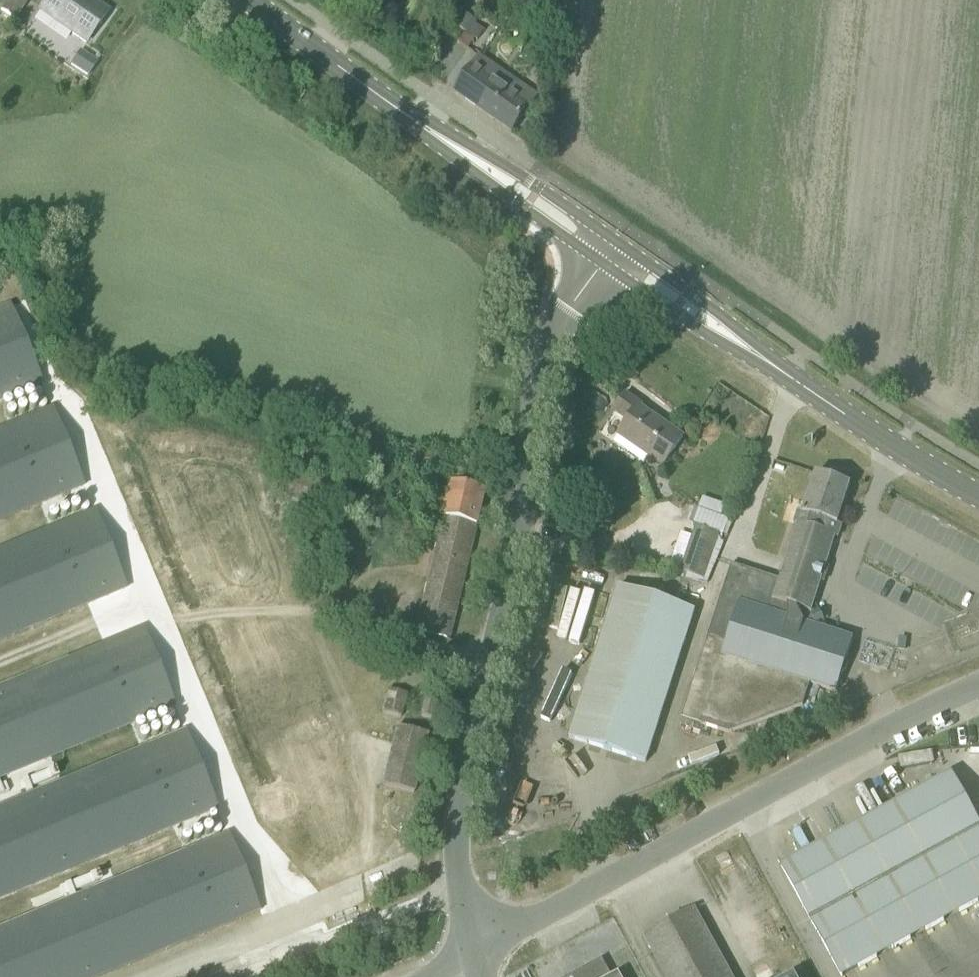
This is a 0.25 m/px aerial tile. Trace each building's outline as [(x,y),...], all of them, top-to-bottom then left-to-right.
[(1,9),(15,18),(27,0),(8,0),(1,9)] [(90,0),(85,0),(82,4),(76,0),(47,0),(40,10),(72,33),(70,36),(84,46),(108,12),(90,0)] [(474,39),(482,25),(459,12),(450,25),(474,39)] [(455,92),(512,132),(537,97),(479,57),(455,92)] [(0,311),(0,400),(41,382),(10,307),(0,311)] [(626,395),(625,395),(614,411),(628,421),(613,443),(643,464),(649,456),(663,466),(683,438),(640,408),(642,406),(626,395)] [(84,485),(53,409),(0,431),(0,520),(84,485)] [(729,732),(805,699),(810,682),(836,690),(853,637),(807,623),(850,487),(765,460),(683,718),(729,732)] [(416,631),(431,634),(450,639),(486,490),(452,482),(448,496),(429,491),(425,506),(445,511),(416,631)] [(127,589),(95,512),(0,551),(0,640),(127,589)] [(703,580),(719,534),(696,526),(680,572),(703,580)] [(695,611),(619,587),(570,739),(646,764),(695,611)] [(0,689),(0,778),(175,706),(144,629),(0,689)] [(406,695),(387,691),(382,714),(401,718),(406,695)] [(431,719),(435,702),(425,700),(421,717),(431,719)] [(381,786),(394,789),(414,794),(427,736),(395,728),(381,786)] [(218,809),(186,732),(0,809),(0,898),(218,809)] [(892,950),(978,902),(978,826),(951,774),(781,867),(811,921),(842,976),(843,976),(892,950)] [(0,929),(0,976),(99,976),(259,911),(228,835),(0,929)] [(795,976),(735,865),(731,858),(617,920),(620,926),(648,976),(794,976),(795,976)] [(612,976),(602,959),(570,976),(612,976)]
